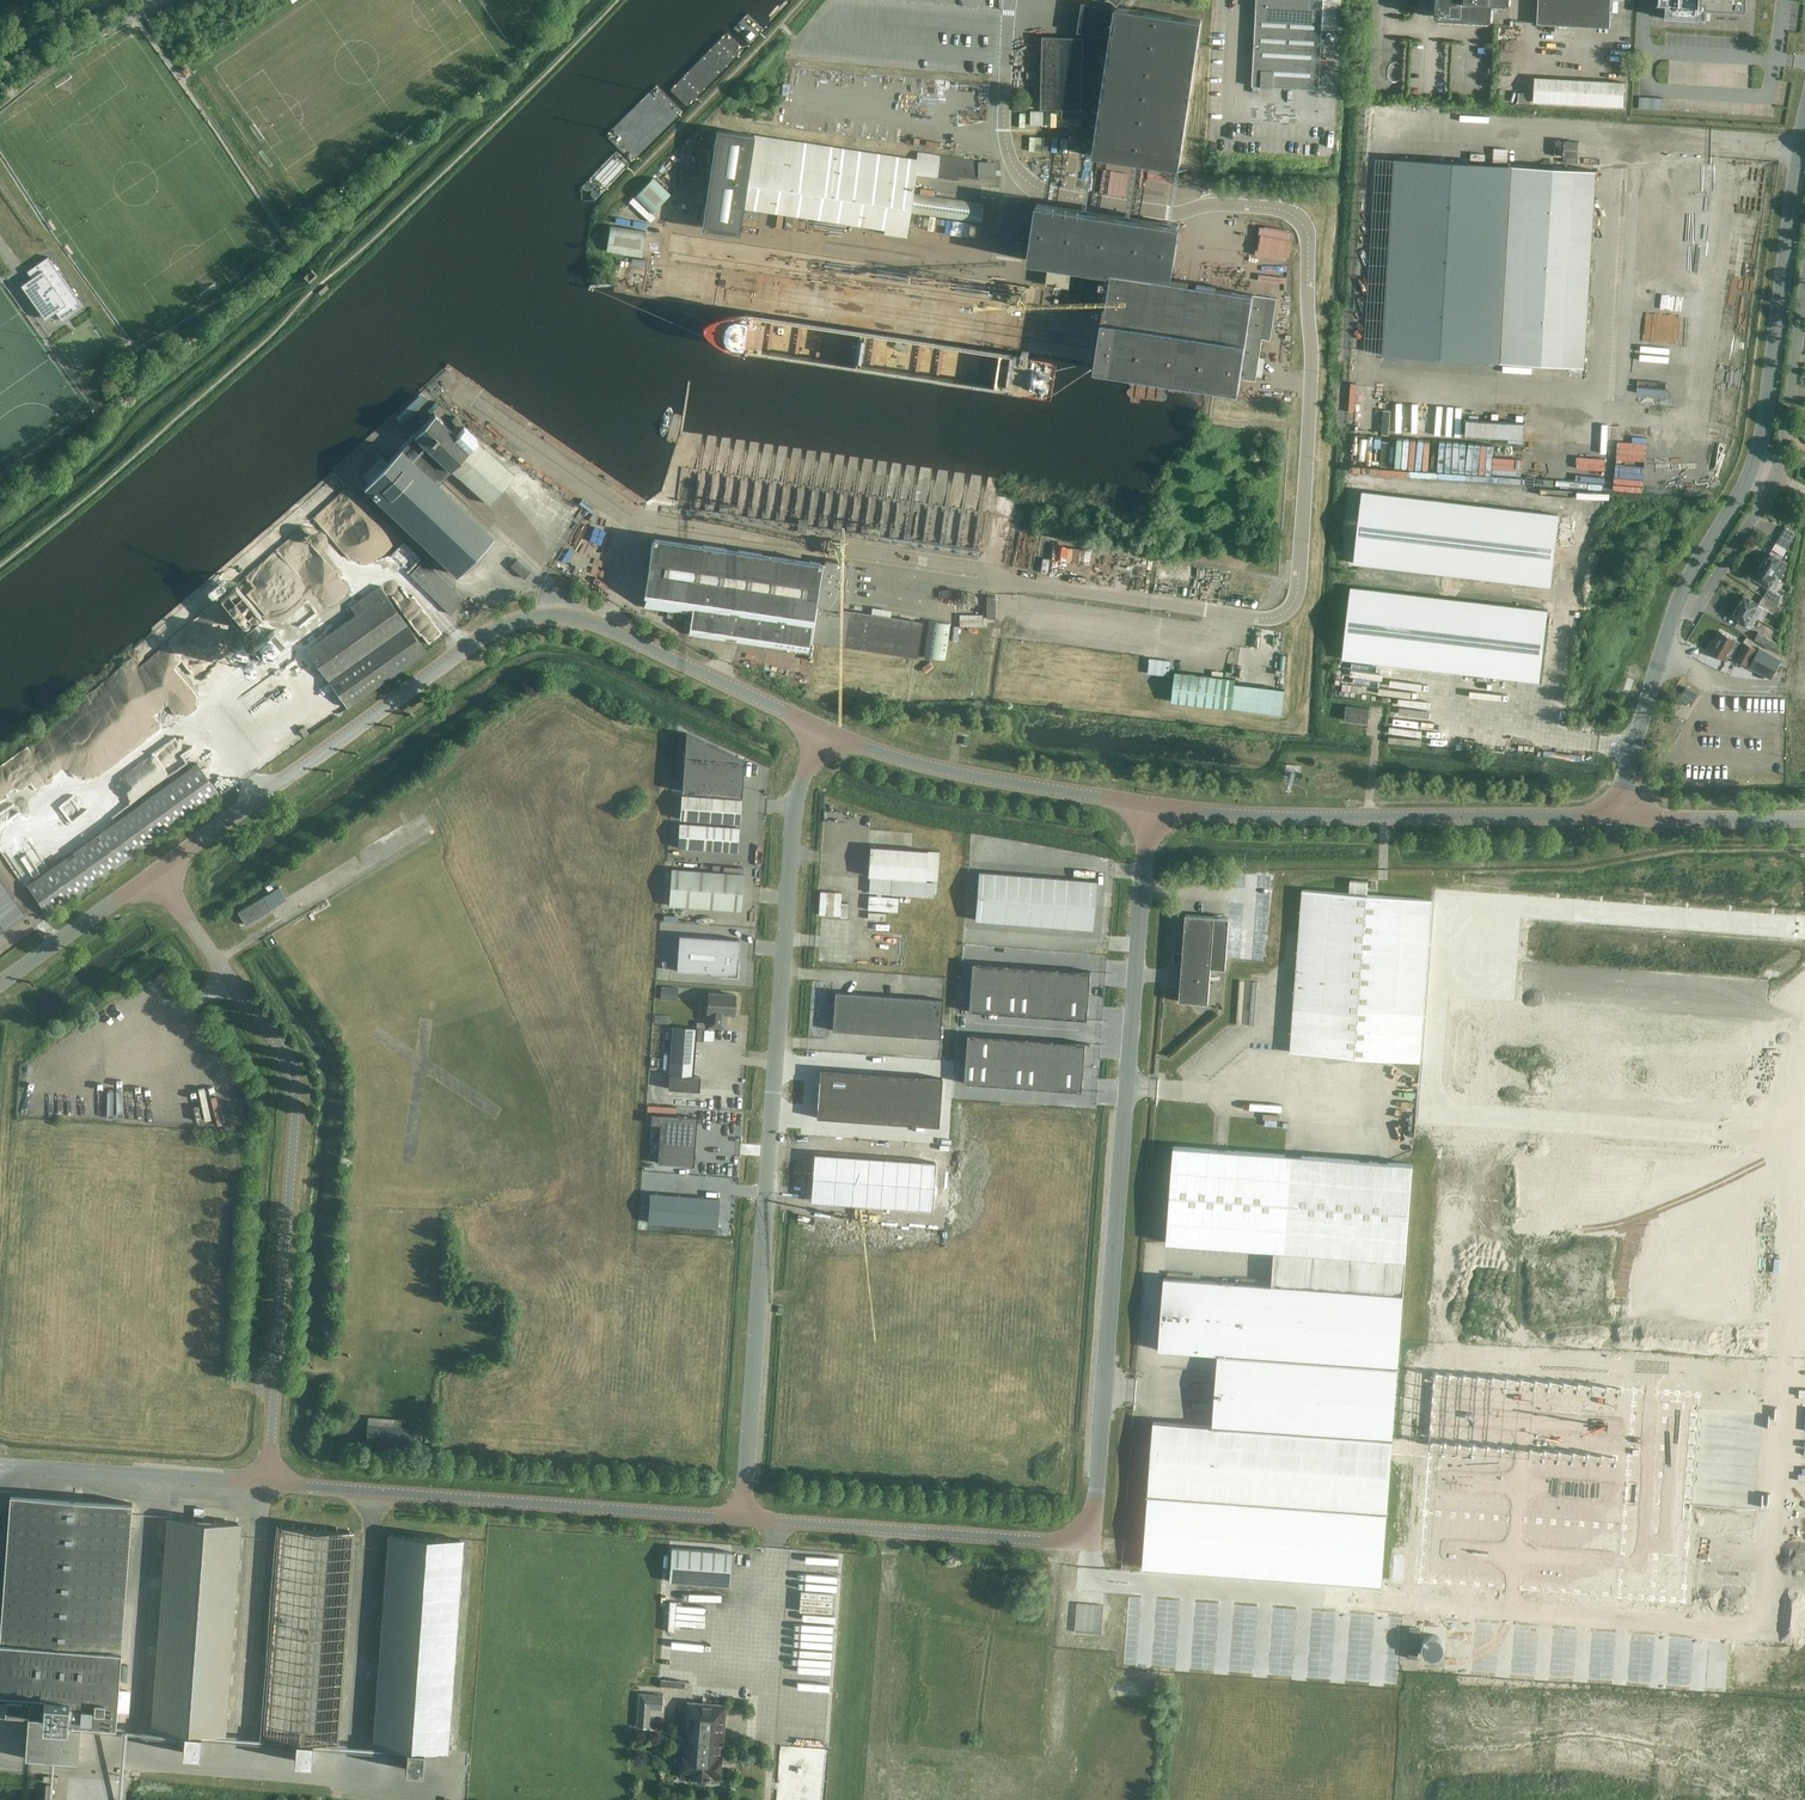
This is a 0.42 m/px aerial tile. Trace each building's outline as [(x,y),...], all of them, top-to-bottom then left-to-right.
[(1252,86),(1319,90),(1323,28),(1337,29),(1338,0),(1257,0),(1252,86)] [(1509,2),(1509,0),(1440,0),(1439,16),(1491,19),(1492,1),(1509,2)] [(1538,24),(1611,28),(1612,0),(1539,0),(1538,24)] [(1658,18),(1702,21),(1702,8),(1746,10),(1746,0),(1659,0),(1658,18)] [(1078,32),(1111,37),(1094,156),(1181,169),(1203,20),(1083,2),(1078,32)] [(1042,109),(1044,109),(1082,110),(1084,38),(1043,37),(1042,109)] [(1625,82),(1535,77),(1533,102),(1624,107),(1625,82)] [(1519,102),(1532,103),(1532,93),(1519,93),(1519,102)] [(1638,109),(1663,110),(1664,98),(1639,97),(1638,109)] [(915,174),(917,160),(754,136),(754,134),(715,128),(700,225),(741,231),(745,208),(886,229),(885,233),(906,236),(916,174),(915,174)] [(1037,136),(1036,151),(1068,152),(1068,137),(1037,136)] [(1578,142),(1564,141),(1563,156),(1577,156),(1578,142)] [(915,174),(916,174),(958,181),(958,177),(979,180),(979,177),(995,178),(996,162),(979,162),(918,152),(917,160),(915,174)] [(1584,367),(1596,171),(1395,159),(1383,355),(1584,367)] [(635,196),(652,213),(670,194),(653,177),(635,196)] [(910,212),(981,223),(984,204),(934,196),(934,190),(920,188),(919,194),(913,193),(910,212)] [(1038,204),(1030,258),(1113,270),(1098,369),(1239,391),(1241,379),(1256,381),(1263,339),(1271,340),(1277,298),(1172,283),(1180,225),(1038,204)] [(760,211),(745,208),(744,218),(759,220),(760,211)] [(628,220),(628,227),(645,228),(646,222),(628,220)] [(981,237),(981,224),(967,225),(967,237),(981,237)] [(646,231),(611,225),(607,251),(642,257),(646,231)] [(63,320),(66,318),(83,306),(48,257),(30,269),(29,271),(28,271),(27,271),(36,283),(30,287),(48,313),(54,309),(62,320),(63,320)] [(945,327),(970,331),(974,304),(949,301),(945,327)] [(1038,339),(1062,343),(1066,318),(1043,314),(1038,339)] [(1358,386),(1358,423),(1385,423),(1385,386),(1358,386)] [(381,457),(363,476),(370,482),(365,488),(457,574),(493,536),(437,483),(451,469),(488,504),(515,475),(484,447),(476,441),(478,439),(464,427),(457,434),(435,414),(389,463),(381,457)] [(463,425),(456,416),(452,420),(454,423),(459,429),(463,425)] [(1508,443),(1523,444),(1525,423),(1467,420),(1466,435),(1509,438),(1508,443)] [(700,468),(698,498),(779,503),(779,500),(783,500),(784,474),(700,468)] [(1363,492),(1355,564),(1550,587),(1558,515),(1363,492)] [(1797,534),(1786,527),(1776,543),(1789,551),(1792,547),(1789,546),(1797,534)] [(925,623),(846,611),(853,564),(829,560),(828,565),(655,539),(645,606),(692,613),(689,633),(809,652),(810,642),(920,659),(925,623)] [(1095,561),(1096,547),(1067,546),(1066,560),(1095,561)] [(1779,580),(1787,567),(1786,566),(1788,564),(1770,553),(1761,568),(1776,578),(1779,580)] [(531,571),(518,559),(512,566),(525,578),(531,571)] [(572,570),(560,564),(557,569),(570,575),(572,570)] [(234,592),(246,605),(263,588),(257,582),(265,574),(258,567),(234,592)] [(1779,580),(1776,578),(1761,568),(1754,579),(1769,589),(1764,597),(1778,605),(1781,595),(1774,591),(1781,581),(1779,580)] [(385,593),(380,586),(350,605),(356,614),(385,593)] [(1352,587),(1343,659),(1539,682),(1547,610),(1352,587)] [(956,588),(951,588),(948,589),(948,590),(943,590),(942,598),(957,600),(958,591),(956,588)] [(425,651),(385,594),(306,651),(346,708),(425,651)] [(288,603),(292,609),(305,601),(302,595),(288,603)] [(1780,607),(1778,605),(1764,597),(1759,605),(1744,595),(1737,606),(1757,618),(1763,607),(1777,616),(1780,607)] [(987,596),(987,618),(995,618),(995,596),(987,596)] [(1750,628),(1757,618),(1737,606),(1731,616),(1750,628)] [(950,624),(931,621),(928,639),(926,657),(945,660),(950,624)] [(254,648),(265,660),(285,643),(274,630),(254,648)] [(1744,643),(1743,644),(1721,632),(1715,644),(1713,643),(1708,652),(1727,662),(1729,657),(1748,667),(1757,650),(1744,643)] [(1775,642),(1768,638),(1759,632),(1754,640),(1772,650),(1777,643),(1775,642)] [(1782,660),(1759,648),(1749,668),(1771,680),(1782,660)] [(1171,661),(1150,658),(1148,673),(1169,676),(1171,661)] [(1172,702),(1232,708),(1235,683),(1236,679),(1176,672),(1172,702)] [(1686,687),(1679,699),(1691,707),(1698,694),(1695,692),(1686,687)] [(1370,709),(1346,706),(1344,720),(1368,723),(1370,709)] [(308,734),(303,727),(298,730),(303,737),(308,734)] [(686,733),(682,792),(742,796),(745,760),(686,733)] [(49,914),(157,837),(220,792),(199,762),(28,885),(49,914)] [(742,799),(682,794),(680,819),(740,824),(742,799)] [(739,827),(680,823),(678,848),(738,852),(739,827)] [(938,881),(940,852),(870,847),(868,876),(870,876),(869,892),(935,897),(936,882),(925,882),(926,880),(938,881)] [(669,905),(741,911),(744,874),(672,869),(669,905)] [(977,896),(989,897),(991,873),(979,872),(977,896)] [(989,897),(1000,898),(1002,874),(991,873),(989,897)] [(1000,898),(1012,899),(1014,875),(1002,874),(1000,898)] [(1012,899),(1024,900),(1026,876),(1014,875),(1012,899)] [(1024,900),(1036,901),(1038,877),(1026,876),(1024,900)] [(1036,901),(1048,902),(1049,878),(1038,877),(1036,901)] [(25,913),(0,878),(0,931),(25,913)] [(1048,902),(1059,903),(1061,879),(1049,878),(1048,902)] [(1059,903),(1071,904),(1072,892),(1073,880),(1061,879),(1059,903)] [(1096,881),(1073,880),(1072,892),(1095,893),(1096,881)] [(1291,1051),(1421,1061),(1433,899),(1368,894),(1369,882),(1351,881),(1350,894),(1303,890),(1291,1051)] [(842,893),(821,891),(819,915),(840,917),(847,918),(848,904),(841,903),(842,893)] [(1095,893),(1072,892),(1071,904),(1095,905),(1095,893)] [(898,898),(869,896),(868,910),(897,912),(898,898)] [(987,921),(989,897),(977,896),(975,920),(987,921)] [(250,922),(271,909),(269,906),(264,897),(242,910),(238,912),(246,925),(250,922)] [(999,922),(1000,898),(989,897),(987,921),(999,922)] [(1010,923),(1012,899),(1000,898),(999,922),(1010,923)] [(1022,924),(1024,900),(1012,899),(1010,923),(1022,924)] [(1034,925),(1036,901),(1024,900),(1022,924),(1034,925)] [(1046,926),(1048,902),(1036,901),(1034,925),(1046,926)] [(1057,927),(1059,903),(1048,902),(1046,926),(1057,927)] [(1069,928),(1070,916),(1071,904),(1059,903),(1057,927),(1069,928)] [(1071,904),(1070,916),(1094,917),(1095,905),(1071,904)] [(1226,969),(1230,918),(1186,915),(1183,953),(1174,953),(1174,958),(1212,961),(1211,968),(1226,969)] [(1094,917),(1070,916),(1069,928),(1093,929),(1094,917)] [(737,975),(739,939),(679,935),(677,971),(737,975)] [(1209,1004),(1211,968),(1212,961),(1174,958),(1173,963),(1183,963),(1180,1001),(1209,1004)] [(972,963),(970,987),(982,988),(984,964),(972,963)] [(984,964),(982,988),(994,989),(996,965),(984,964)] [(996,965),(994,989),(1006,990),(1008,966),(996,965)] [(1008,966),(1006,990),(1018,990),(1020,966),(1008,966)] [(1020,966),(1018,990),(1030,991),(1031,967),(1020,966)] [(1031,967),(1030,991),(1042,992),(1043,968),(1031,967)] [(1043,968),(1042,992),(1054,993),(1055,969),(1043,968)] [(1055,969),(1054,993),(1066,994),(1067,970),(1055,969)] [(1067,970),(1066,994),(1090,996),(1091,971),(1067,970)] [(170,985),(164,989),(174,1002),(180,997),(170,985)] [(970,987),(968,1011),(992,1013),(994,989),(982,988),(970,987)] [(662,988),(661,999),(670,999),(671,988),(662,988)] [(994,989),(992,1013),(1004,1014),(1006,990),(994,989)] [(1006,990),(1004,1014),(1016,1015),(1018,990),(1006,990)] [(1018,990),(1016,1015),(1028,1015),(1030,991),(1018,990)] [(1030,991),(1028,1015),(1040,1016),(1042,992),(1030,991)] [(846,1012),(847,993),(835,992),(834,1011),(846,1012)] [(1042,992),(1040,1016),(1052,1017),(1054,993),(1042,992)] [(735,995),(709,993),(708,1012),(711,1012),(710,1026),(725,1027),(726,1013),(734,1014),(735,995)] [(858,1013),(859,994),(847,993),(846,1012),(858,1013)] [(1054,993),(1052,1017),(1064,1018),(1066,994),(1054,993)] [(870,1014),(871,995),(859,994),(858,1013),(870,1014)] [(1066,994),(1064,1018),(1088,1020),(1090,996),(1066,994)] [(882,1015),(883,995),(871,995),(870,1014),(882,1015)] [(894,1016),(895,996),(883,995),(882,1015),(894,1016)] [(906,1016),(907,997),(895,996),(894,1016),(906,1016)] [(918,1017),(919,998),(907,997),(906,1016),(918,1017)] [(929,1018),(931,999),(919,998),(918,1017),(929,1018)] [(942,1019),(943,1000),(931,999),(929,1018),(942,1019)] [(845,1031),(846,1012),(834,1011),(833,1031),(845,1031)] [(857,1032),(858,1013),(846,1012),(845,1031),(857,1032)] [(868,1033),(870,1014),(858,1013),(857,1032),(868,1033)] [(880,1034),(882,1015),(870,1014),(868,1033),(880,1034)] [(892,1035),(894,1016),(882,1015),(880,1034),(892,1035)] [(904,1036),(906,1016),(894,1016),(892,1035),(904,1036)] [(916,1037),(918,1017),(906,1016),(904,1036),(916,1037)] [(928,1037),(929,1018),(918,1017),(916,1037),(928,1037)] [(940,1038),(942,1019),(929,1018),(928,1037),(940,1038)] [(694,1076),(696,1040),(704,1041),(705,1029),(673,1026),(669,1089),(699,1091),(701,1077),(694,1076)] [(967,1035),(965,1059),(977,1059),(989,1060),(991,1036),(967,1035)] [(991,1036),(989,1060),(1001,1061),(1002,1037),(991,1036)] [(1002,1037),(1001,1061),(1013,1062),(1014,1038),(1002,1037)] [(1014,1038),(1013,1062),(1025,1063),(1026,1039),(1015,1038),(1014,1038)] [(1026,1039),(1025,1063),(1037,1064),(1038,1040),(1026,1039)] [(1038,1040),(1037,1064),(1048,1065),(1050,1040),(1038,1040)] [(1050,1040),(1048,1065),(1060,1065),(1062,1041),(1050,1040)] [(1062,1041),(1060,1065),(1084,1067),(1086,1043),(1062,1041)] [(965,1059),(963,1083),(975,1083),(977,1059),(965,1059)] [(977,1059),(975,1083),(987,1084),(989,1060),(977,1059)] [(989,1060),(987,1084),(999,1085),(1001,1061),(989,1060)] [(1001,1061),(999,1085),(1011,1086),(1013,1062),(1001,1061)] [(1013,1062),(1011,1086),(1023,1087),(1025,1063),(1013,1062)] [(1025,1063),(1023,1087),(1035,1088),(1037,1064),(1025,1063)] [(1037,1064),(1035,1088),(1047,1089),(1048,1065),(1037,1064)] [(1048,1065),(1047,1089),(1059,1089),(1060,1065),(1048,1065)] [(1060,1065),(1059,1089),(1083,1091),(1084,1067),(1060,1065)] [(819,1070),(818,1094),(856,1097),(857,1073),(819,1070)] [(857,1073),(856,1097),(873,1098),(875,1074),(857,1073)] [(875,1074),(873,1098),(888,1099),(889,1075),(875,1074)] [(889,1075),(888,1099),(902,1100),(904,1076),(889,1075)] [(904,1076),(902,1100),(914,1101),(916,1077),(904,1076)] [(916,1077),(914,1101),(926,1101),(928,1078),(916,1077)] [(928,1078),(926,1101),(939,1102),(941,1078),(928,1078)] [(818,1094),(816,1118),(854,1121),(856,1097),(818,1094)] [(856,1097),(854,1121),(872,1122),(873,1098),(856,1097)] [(873,1098),(872,1122),(886,1123),(888,1099),(873,1098)] [(888,1099),(886,1123),(901,1124),(902,1100),(888,1099)] [(902,1100),(901,1124),(913,1125),(914,1101),(902,1100)] [(914,1101),(913,1125),(925,1126),(926,1101),(914,1101)] [(926,1101),(925,1126),(938,1126),(939,1102),(926,1101)] [(652,1114),(651,1124),(661,1125),(658,1163),(694,1166),(697,1117),(652,1114)] [(1406,1259),(1414,1163),(1174,1146),(1167,1242),(1275,1250),(1406,1259)] [(720,1199),(650,1193),(647,1221),(717,1228),(720,1199)] [(1272,1286),(1403,1295),(1406,1259),(1275,1250),(1272,1286)] [(1272,1286),(1164,1278),(1159,1350),(1218,1354),(1213,1426),(1154,1421),(1148,1493),(1387,1511),(1403,1295),(1272,1286)] [(1426,1358),(1408,1556),(1666,1580),(1684,1381),(1426,1358)] [(414,1448),(415,1428),(402,1427),(402,1419),(369,1417),(367,1444),(414,1448)] [(1387,1511),(1148,1493),(1143,1567),(1382,1584),(1387,1511)] [(117,1723),(133,1503),(12,1494),(0,1649),(0,1691),(4,1691),(4,1703),(0,1703),(0,1715),(29,1717),(26,1757),(79,1761),(82,1721),(117,1723)] [(242,1523),(167,1517),(151,1727),(185,1730),(183,1752),(199,1753),(201,1731),(226,1733),(242,1523)] [(353,1531),(278,1526),(263,1737),(296,1739),(295,1761),(311,1762),(313,1741),(337,1742),(353,1531)] [(392,1535),(389,1535),(373,1747),(407,1750),(406,1771),(422,1773),(424,1751),(448,1753),(465,1540),(392,1535)] [(669,1581),(729,1586),(732,1552),(672,1547),(669,1581)] [(814,1555),(814,1562),(814,1570),(846,1570),(846,1555),(814,1555)] [(805,1655),(838,1657),(841,1592),(809,1590),(805,1655)] [(660,1686),(685,1688),(685,1681),(661,1679),(660,1686)] [(663,1695),(639,1693),(637,1726),(650,1727),(651,1709),(662,1709),(663,1695)] [(725,1705),(688,1702),(682,1775),(693,1776),(693,1779),(697,1783),(704,1783),(708,1780),(708,1778),(719,1778),(725,1705)]
